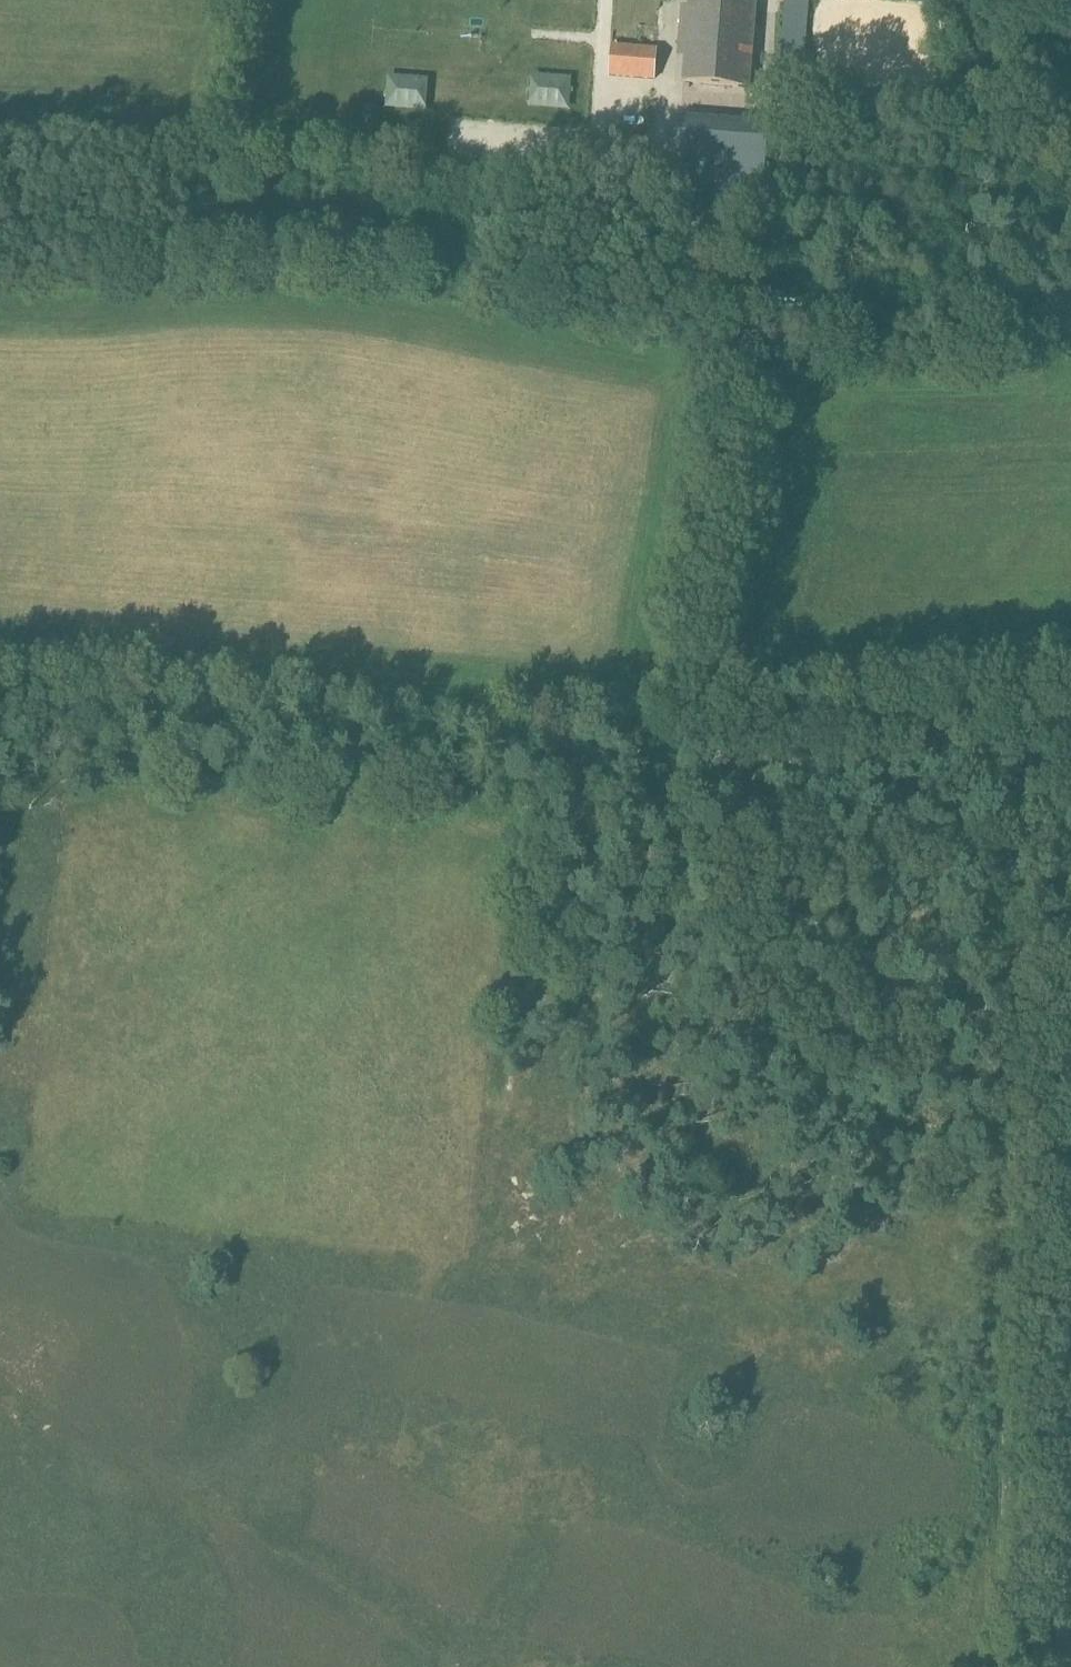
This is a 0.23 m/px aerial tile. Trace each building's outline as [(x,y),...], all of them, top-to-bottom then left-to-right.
[(689,9),(729,12),(730,5),(756,7),(757,0),(690,0),(689,9)] [(776,91),(813,94),(816,57),(804,56),(808,0),(784,0),(776,91)] [(727,37),(726,52),(752,54),(756,7),(730,5),(729,12),(727,37)] [(688,9),(686,33),(727,37),(729,12),(689,9),(688,9)] [(686,33),(684,58),(685,58),(725,61),(726,52),(727,37),(686,33)] [(612,45),(610,76),(654,80),(657,49),(612,45)] [(725,61),(723,85),(749,87),(752,54),(726,52),(725,61)] [(685,58),(683,82),(723,85),(725,61),(685,58)] [(734,130),(734,112),(690,112),(690,130),(734,130)] [(695,156),(694,186),(731,187),(732,158),(695,156)]
